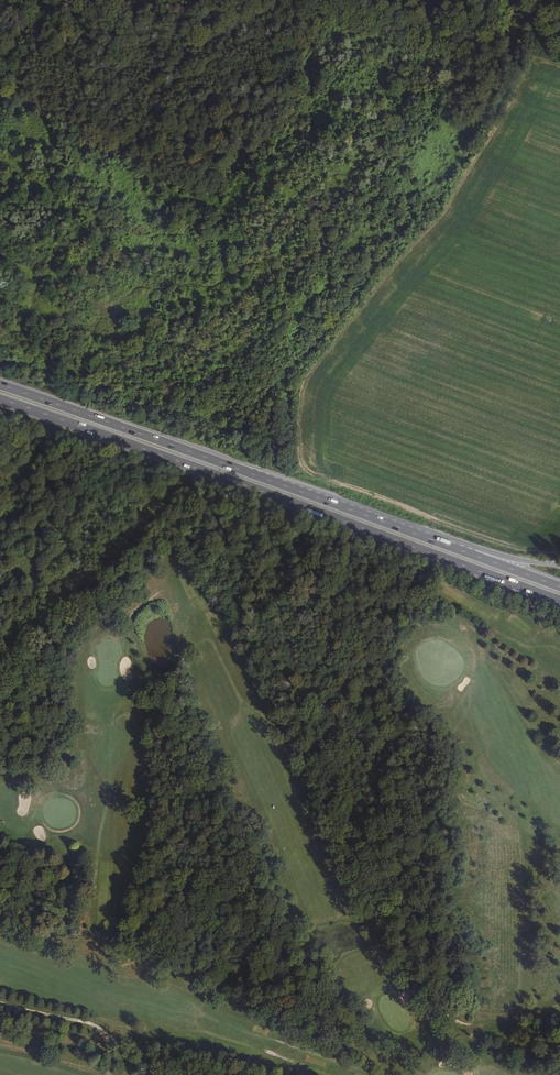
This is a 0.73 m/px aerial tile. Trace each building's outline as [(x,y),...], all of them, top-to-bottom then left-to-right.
[(183,444),(182,447),(199,454),(200,451),(183,444)]
